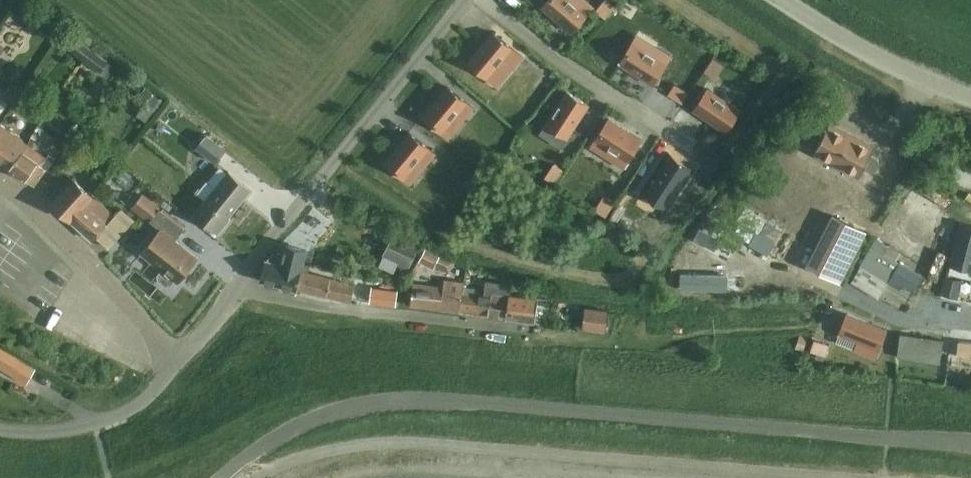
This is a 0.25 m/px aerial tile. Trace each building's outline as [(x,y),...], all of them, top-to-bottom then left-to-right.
[(541,7),(571,32),(593,6),(585,0),(576,0),(575,1),(573,0),(547,0),(541,7)] [(613,6),(606,0),(598,10),(605,16),(613,6)] [(623,12),(633,0),(615,0),(613,3),(623,12)] [(34,5),(27,18),(43,27),(51,14),(34,5)] [(487,78),(502,61),(508,66),(518,53),(492,32),(467,62),(487,78)] [(638,32),(619,61),(634,70),(638,63),(657,75),(671,53),(638,32)] [(15,37),(2,52),(15,62),(27,47),(15,37)] [(78,42),(71,52),(86,63),(93,54),(78,42)] [(109,65),(93,54),(86,63),(102,75),(109,65)] [(723,63),(712,56),(704,70),(714,76),(723,63)] [(740,81),(737,89),(759,98),(762,90),(740,81)] [(682,100),(688,90),(674,82),(668,92),(682,100)] [(447,86),(435,100),(422,116),(442,133),(456,115),(462,120),(473,108),(447,86)] [(707,88),(693,110),(725,132),(740,110),(707,88)] [(566,91),(545,123),(567,137),(588,105),(566,91)] [(594,140),(613,152),(608,158),(623,168),(641,139),(608,118),(594,140)] [(871,171),(875,170),(879,163),(877,158),(870,155),(875,146),(829,123),(813,153),(859,176),(864,167),(871,171)] [(28,145),(0,124),(0,161),(10,169),(28,145)] [(409,132),(397,146),(384,162),(404,178),(418,161),(424,166),(435,153),(409,132)] [(214,161),(223,149),(205,135),(195,147),(214,161)] [(10,169),(33,186),(45,169),(46,170),(54,159),(48,155),(45,158),(28,145),(10,169)] [(966,161),(962,175),(970,178),(970,162),(966,161)] [(554,185),(563,170),(553,164),(544,178),(554,185)] [(226,218),(249,189),(227,171),(193,214),(218,234),(229,220),(226,218)] [(97,188),(120,207),(133,193),(110,173),(97,188)] [(92,239),(96,234),(106,223),(113,215),(73,179),(52,203),(92,239)] [(604,216),(614,202),(604,195),(594,209),(604,216)] [(120,207),(113,215),(106,223),(96,234),(110,247),(134,219),(120,207)] [(175,241),(185,230),(160,209),(150,221),(160,230),(140,253),(160,270),(156,274),(157,279),(164,285),(169,285),(173,280),(176,283),(196,259),(175,241)] [(866,231),(832,214),(806,266),(839,283),(866,231)] [(951,259),(966,262),(965,266),(970,267),(970,227),(960,224),(951,259)] [(409,264),(417,246),(393,234),(385,252),(409,264)] [(764,239),(720,237),(719,263),(762,265),(764,239)] [(265,262),(261,283),(297,291),(303,271),(308,250),(288,245),(285,255),(275,252),(265,262)] [(906,310),(924,275),(872,247),(852,282),(906,310)] [(465,280),(469,268),(460,265),(455,276),(465,280)] [(355,284),(303,271),(297,291),(350,303),(355,284)] [(463,293),(461,311),(506,316),(510,295),(511,285),(512,282),(512,281),(506,280),(484,277),(483,283),(490,284),(489,290),(474,288),(474,283),(464,281),(464,283),(463,293)] [(461,311),(463,293),(464,283),(444,281),(443,289),(414,285),(411,306),(461,311)] [(393,291),(367,289),(366,303),(392,305),(393,291)] [(538,299),(510,295),(506,316),(536,319),(538,299)] [(604,331),(607,310),(586,308),(583,328),(604,331)] [(874,358),(885,330),(846,314),(838,334),(857,342),(854,349),(874,358)] [(942,338),(900,333),(897,357),(939,362),(942,338)] [(814,339),(810,351),(825,355),(829,344),(814,339)]
